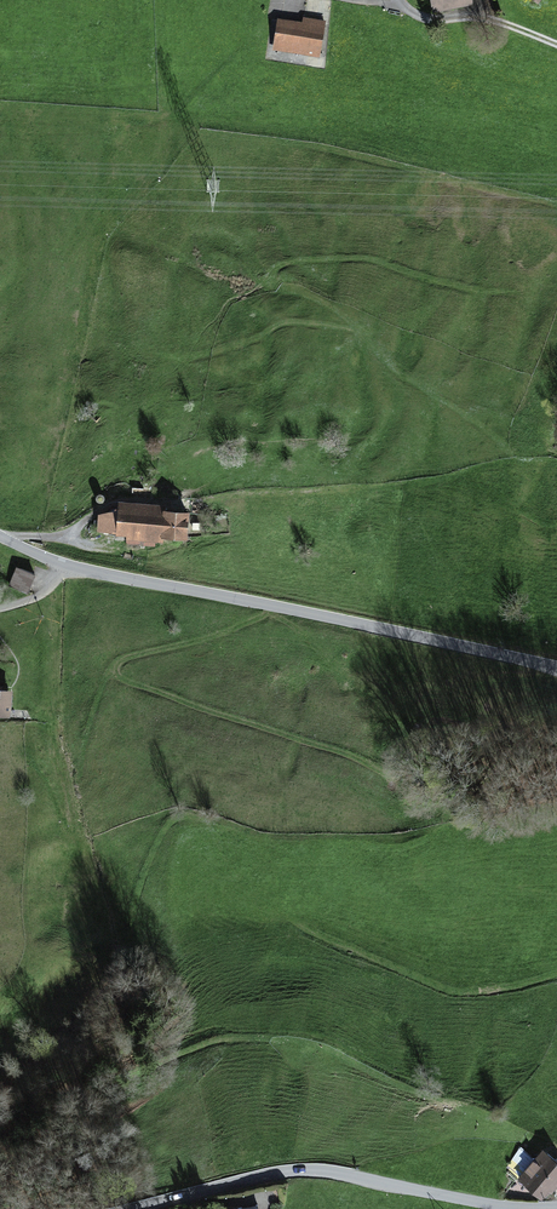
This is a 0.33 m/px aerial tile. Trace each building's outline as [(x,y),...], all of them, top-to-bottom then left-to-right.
[(433,16),(471,10),(470,0),(430,0),(433,16)] [(531,5),(538,10),(545,0),(534,0),(531,5)] [(280,24),(275,55),(321,62),(327,26),(304,22),(303,27),(280,24)] [(118,519),(96,517),(94,537),(123,540),(123,546),(158,549),(158,542),(189,544),(191,514),(119,509),(118,519)] [(36,580),(15,572),(8,589),(30,597),(36,580)] [(11,722),(12,695),(0,694),(0,722),(11,722)] [(545,1202),(556,1191),(556,1158),(529,1184),(545,1202)]
